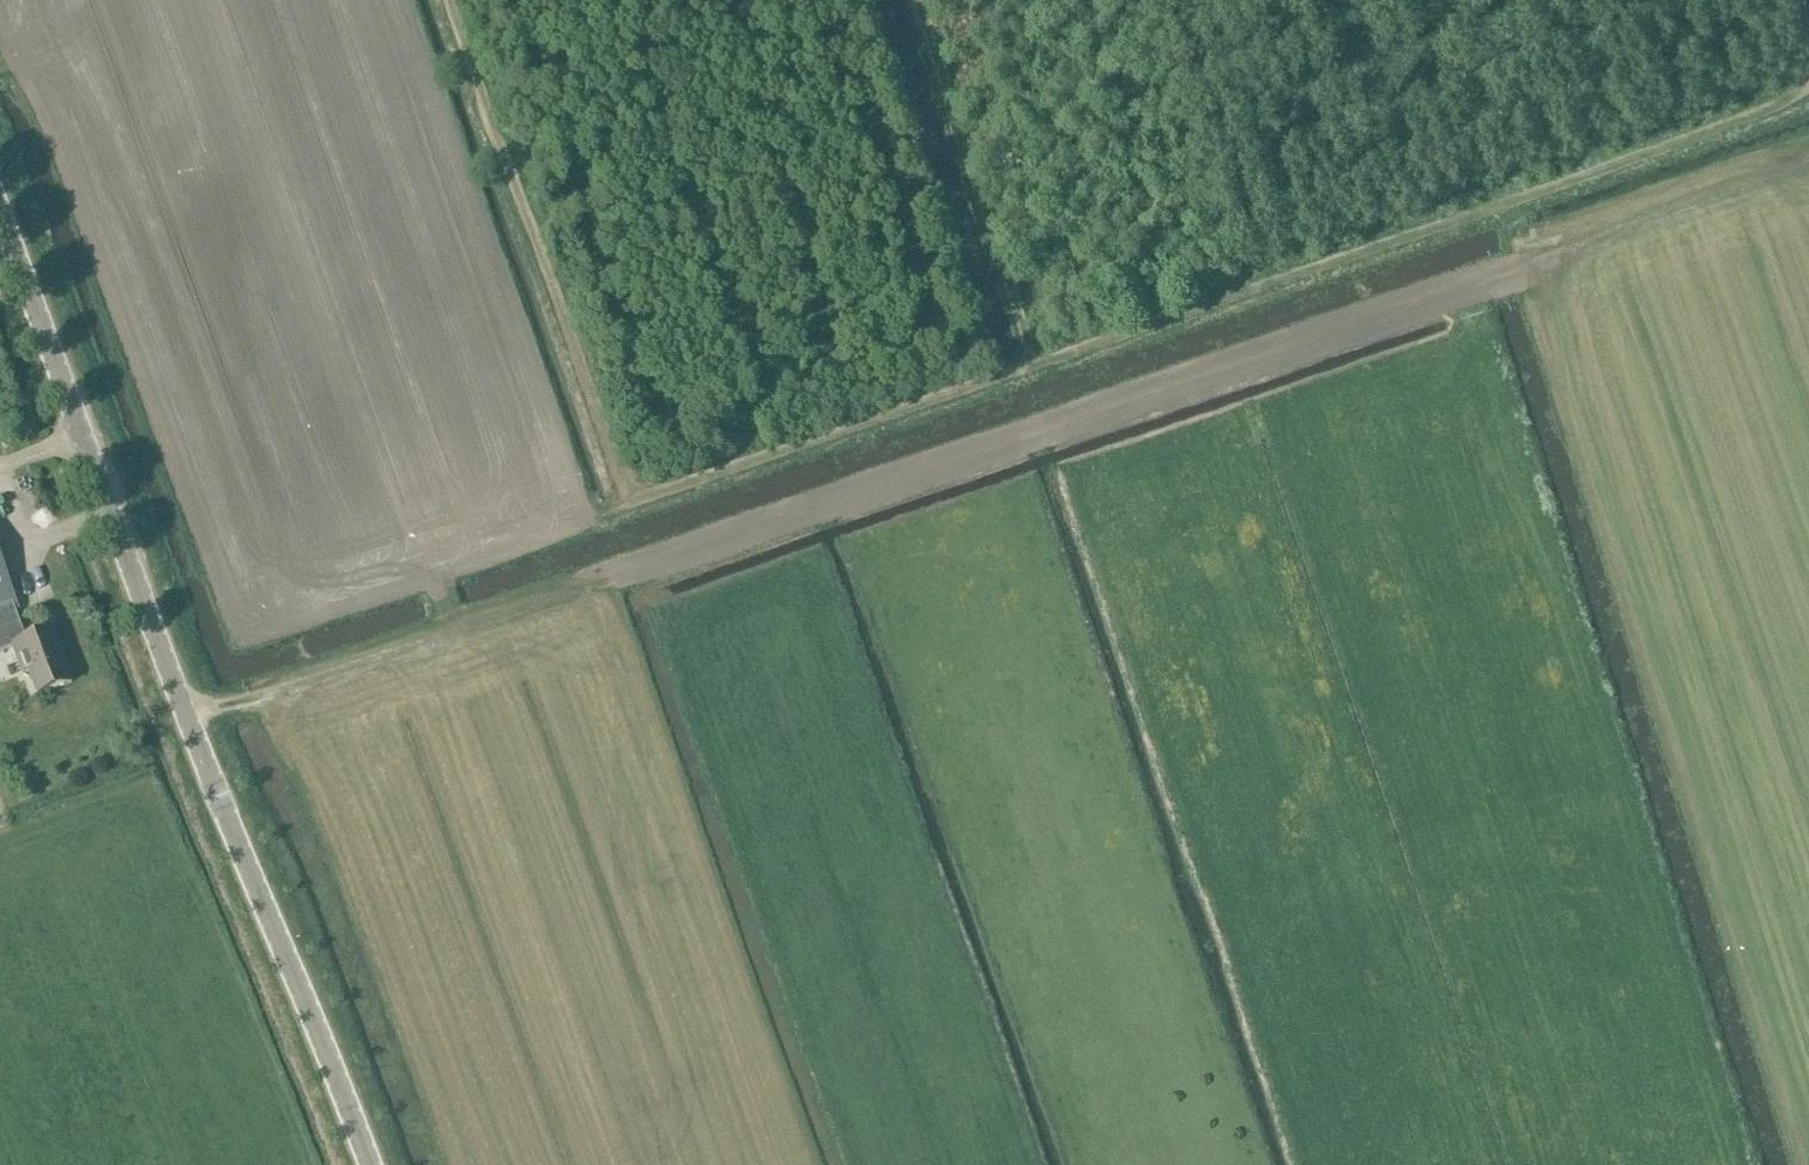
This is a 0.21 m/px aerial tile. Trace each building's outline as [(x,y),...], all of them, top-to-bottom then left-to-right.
[(31,517),(38,526),(47,519),(40,510),(31,517)] [(71,683),(52,631),(25,641),(14,611),(18,610),(0,562),(0,651),(13,646),(23,673),(28,671),(37,695),(71,683)]
